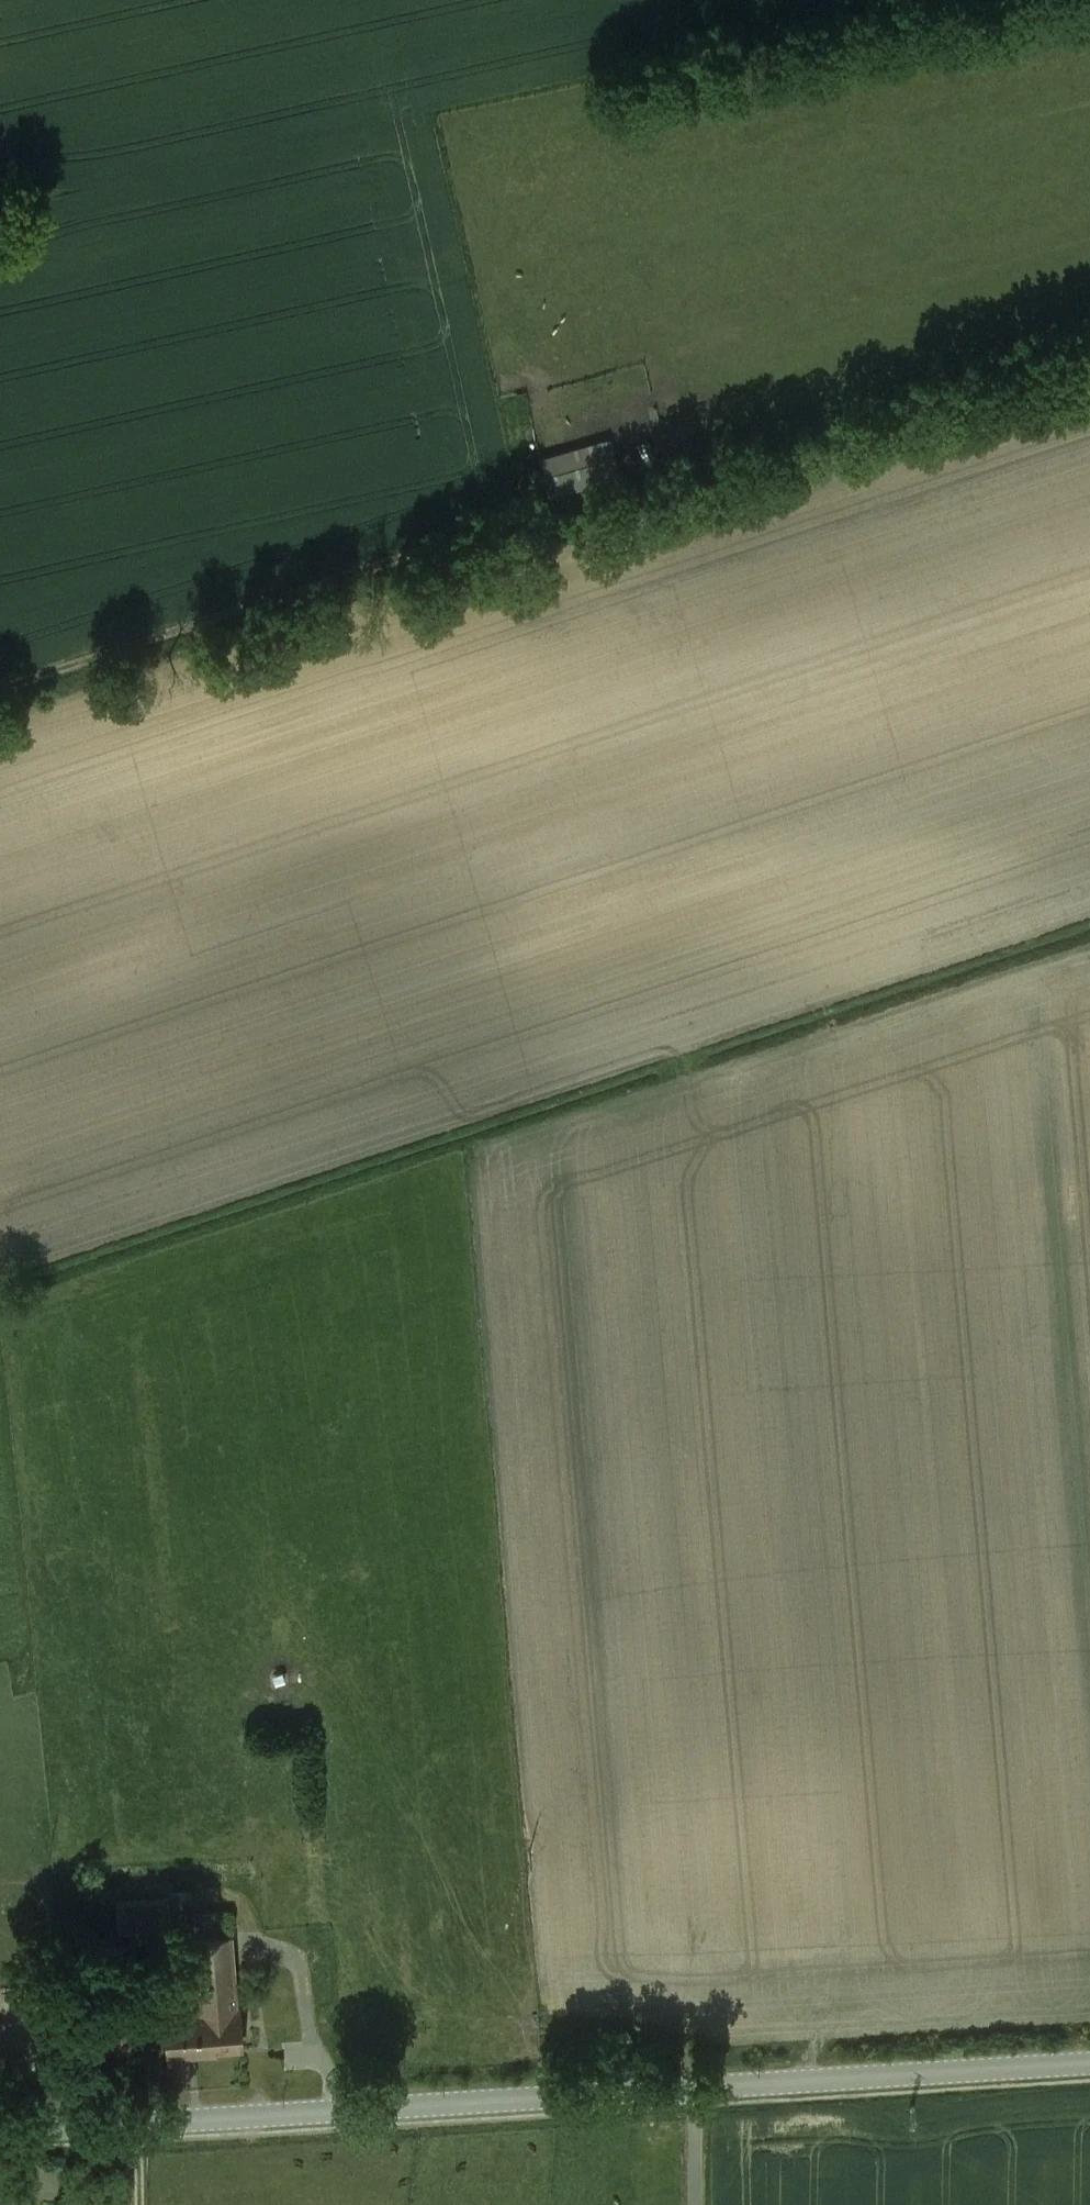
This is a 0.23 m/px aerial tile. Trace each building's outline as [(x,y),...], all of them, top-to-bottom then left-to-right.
[(201,2007),(165,2010),(170,2076),(190,2074),(188,2051),(242,2047),(230,1913),(193,1916),(201,2007)] [(102,2055),(138,2053),(133,1987),(97,1990),(102,2055)]
